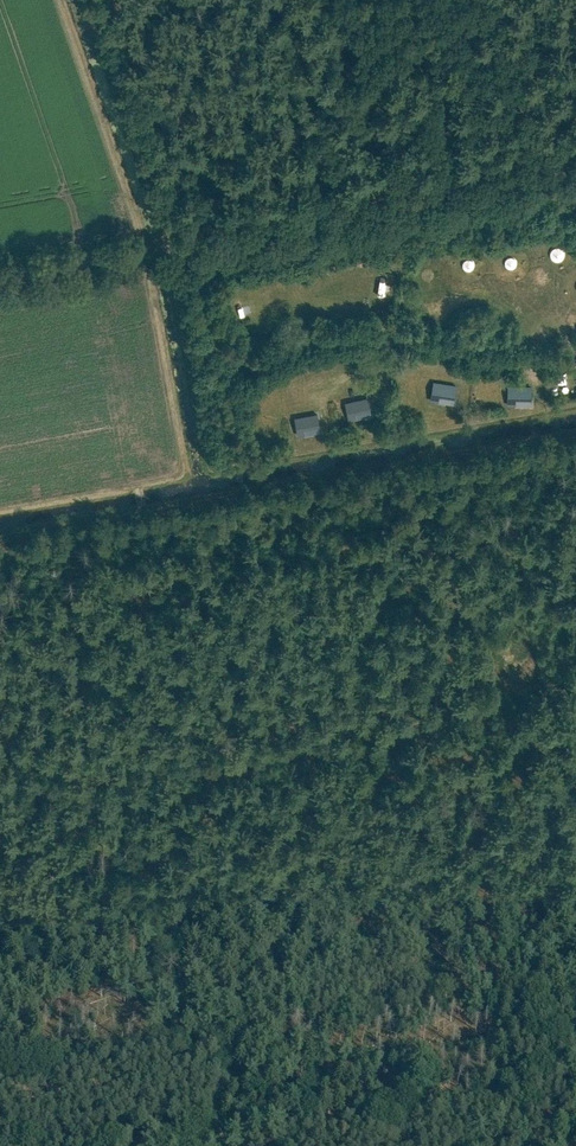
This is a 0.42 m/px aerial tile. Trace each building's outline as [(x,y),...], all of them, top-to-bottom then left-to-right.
[(504,264),(511,270),(516,263),(509,258),(504,264)] [(439,395),(454,398),(456,387),(447,385),(439,384),(439,386),(434,385),(431,400),(438,402),(439,395)] [(522,387),(514,387),(514,389),(508,388),(508,405),(515,405),(516,399),(531,399),(531,388),(522,388),(522,387)] [(342,403),(346,423),(368,419),(365,399),(342,403)] [(291,416),(294,437),(322,432),(319,412),(291,416)]
